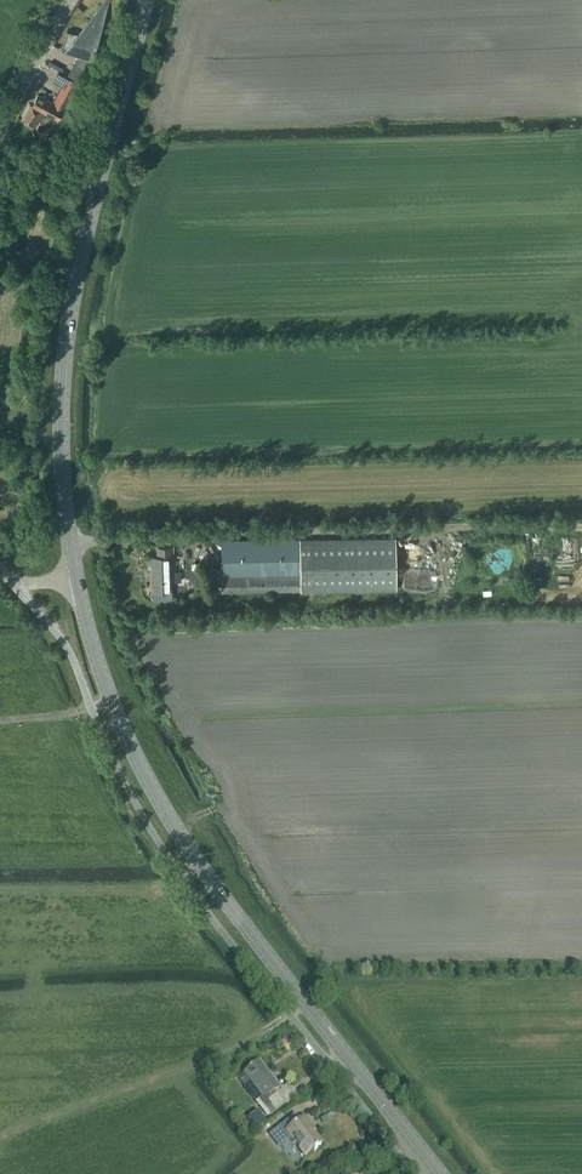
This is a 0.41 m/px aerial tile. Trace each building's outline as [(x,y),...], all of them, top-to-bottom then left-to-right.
[(67,30),(62,48),(92,57),(109,1),(108,1),(106,8),(101,6),(77,33),(67,30)] [(72,66),(67,74),(83,82),(88,74),(72,66)] [(41,121),(46,112),(61,120),(81,83),(67,76),(52,102),(37,93),(31,104),(29,103),(23,115),(26,116),(23,120),(35,127),(39,120),(41,121)] [(50,130),(46,138),(52,141),(57,134),(56,133),(52,131),(50,130)] [(544,537),(544,547),(559,548),(559,537),(544,537)] [(299,540),(221,541),(221,592),(396,590),(395,538),(299,539),(299,540)] [(152,556),(152,590),(171,590),(171,582),(175,581),(175,573),(170,573),(170,556),(173,556),(173,557),(180,557),(180,547),(158,547),(158,556),(152,556)] [(259,1063),(244,1074),(263,1100),(279,1088),(259,1063)] [(276,1100),(263,1110),(269,1117),(282,1108),(276,1100)] [(306,1157),(320,1146),(308,1130),(310,1129),(302,1119),(299,1122),(294,1116),(269,1135),(279,1147),(291,1138),(306,1157)]
